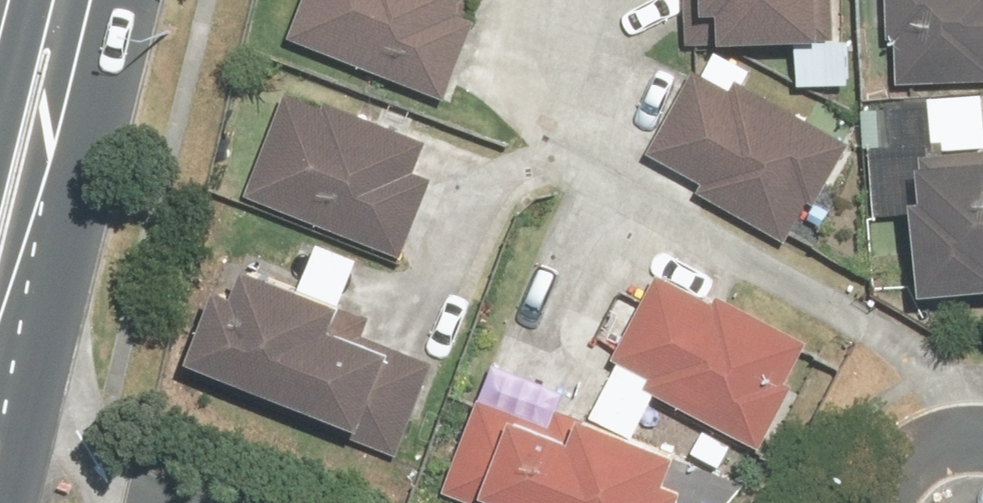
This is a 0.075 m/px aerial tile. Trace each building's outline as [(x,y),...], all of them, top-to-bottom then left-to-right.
[(300,36),(456,98),(488,18),(471,11),(475,0),(314,0),(300,36)] [(862,86),(864,37),(847,36),(848,0),(698,0),(697,41),(807,45),(806,84),(862,86)] [(905,82),(982,78),(982,0),(896,0),(898,32),(903,32),(905,82)] [(828,202),(861,142),(749,81),(745,87),(707,66),(659,150),(714,182),(708,193),(798,241),(821,198),(828,202)] [(437,132),(307,77),(261,187),(415,253),(450,171),(425,160),(437,132)] [(872,108),(883,221),(944,215),(951,288),(982,285),(982,97),(872,108)] [(253,291),(232,283),(205,351),(376,417),(402,349),(356,331),(365,306),(262,267),(253,291)] [(531,500),(539,502),(694,502),(701,485),(687,480),(699,448),(645,428),(671,389),(771,443),(803,383),(797,380),(817,342),(732,297),(728,304),(666,271),(622,355),(631,360),(598,410),(572,401),(564,422),(487,394),(452,488),(492,502),(530,502),(531,500)]
